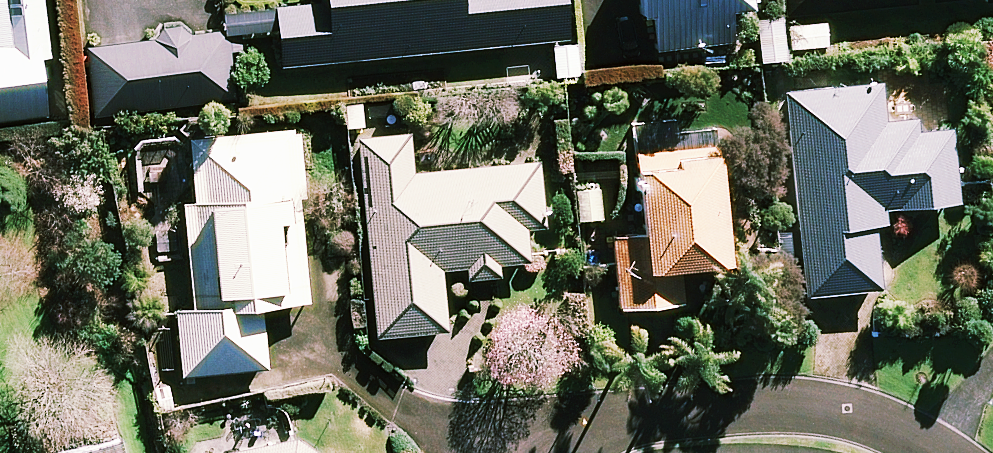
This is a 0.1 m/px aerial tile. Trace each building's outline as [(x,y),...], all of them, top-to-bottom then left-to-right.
[(55,113),(44,0),(0,0),(0,118),(55,113)] [(278,2),(283,61),(553,36),(570,35),(567,0),(295,0),(278,2)] [(643,3),(652,2),(657,44),(733,35),(729,0),(643,0),(643,3)] [(234,93),(227,27),(91,43),(99,109),(234,93)] [(909,100),(906,69),(885,71),(885,80),(785,88),(801,290),(882,284),(877,220),(885,220),(884,203),(957,197),(949,97),(909,100)] [(304,192),(298,124),(191,134),(196,197),(185,198),(193,296),(177,297),(183,371),(267,363),(262,299),(308,295),(299,192),(304,192)] [(466,265),(467,274),(501,271),(500,260),(529,258),(526,223),(544,221),(539,158),(414,168),(410,130),(358,134),(375,332),(447,326),(442,267),(466,265)] [(727,257),(720,144),(638,148),(643,232),(617,234),(620,300),(686,296),(684,259),(727,257)] [(121,434),(45,452),(125,452),(121,434)]
